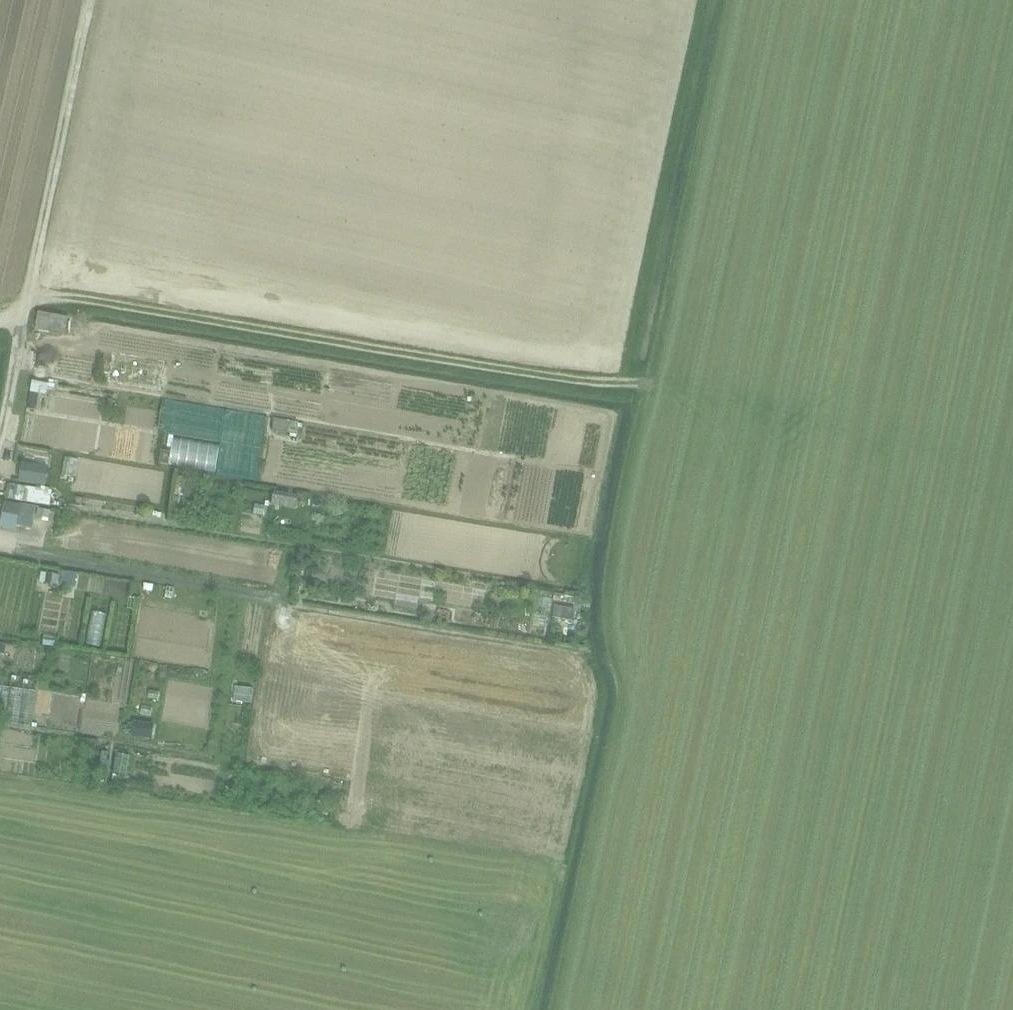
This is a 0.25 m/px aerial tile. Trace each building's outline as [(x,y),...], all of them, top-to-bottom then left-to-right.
[(23,458),(20,480),(46,484),(49,462),(23,458)] [(38,693),(0,687),(0,723),(32,728),(38,693)]
